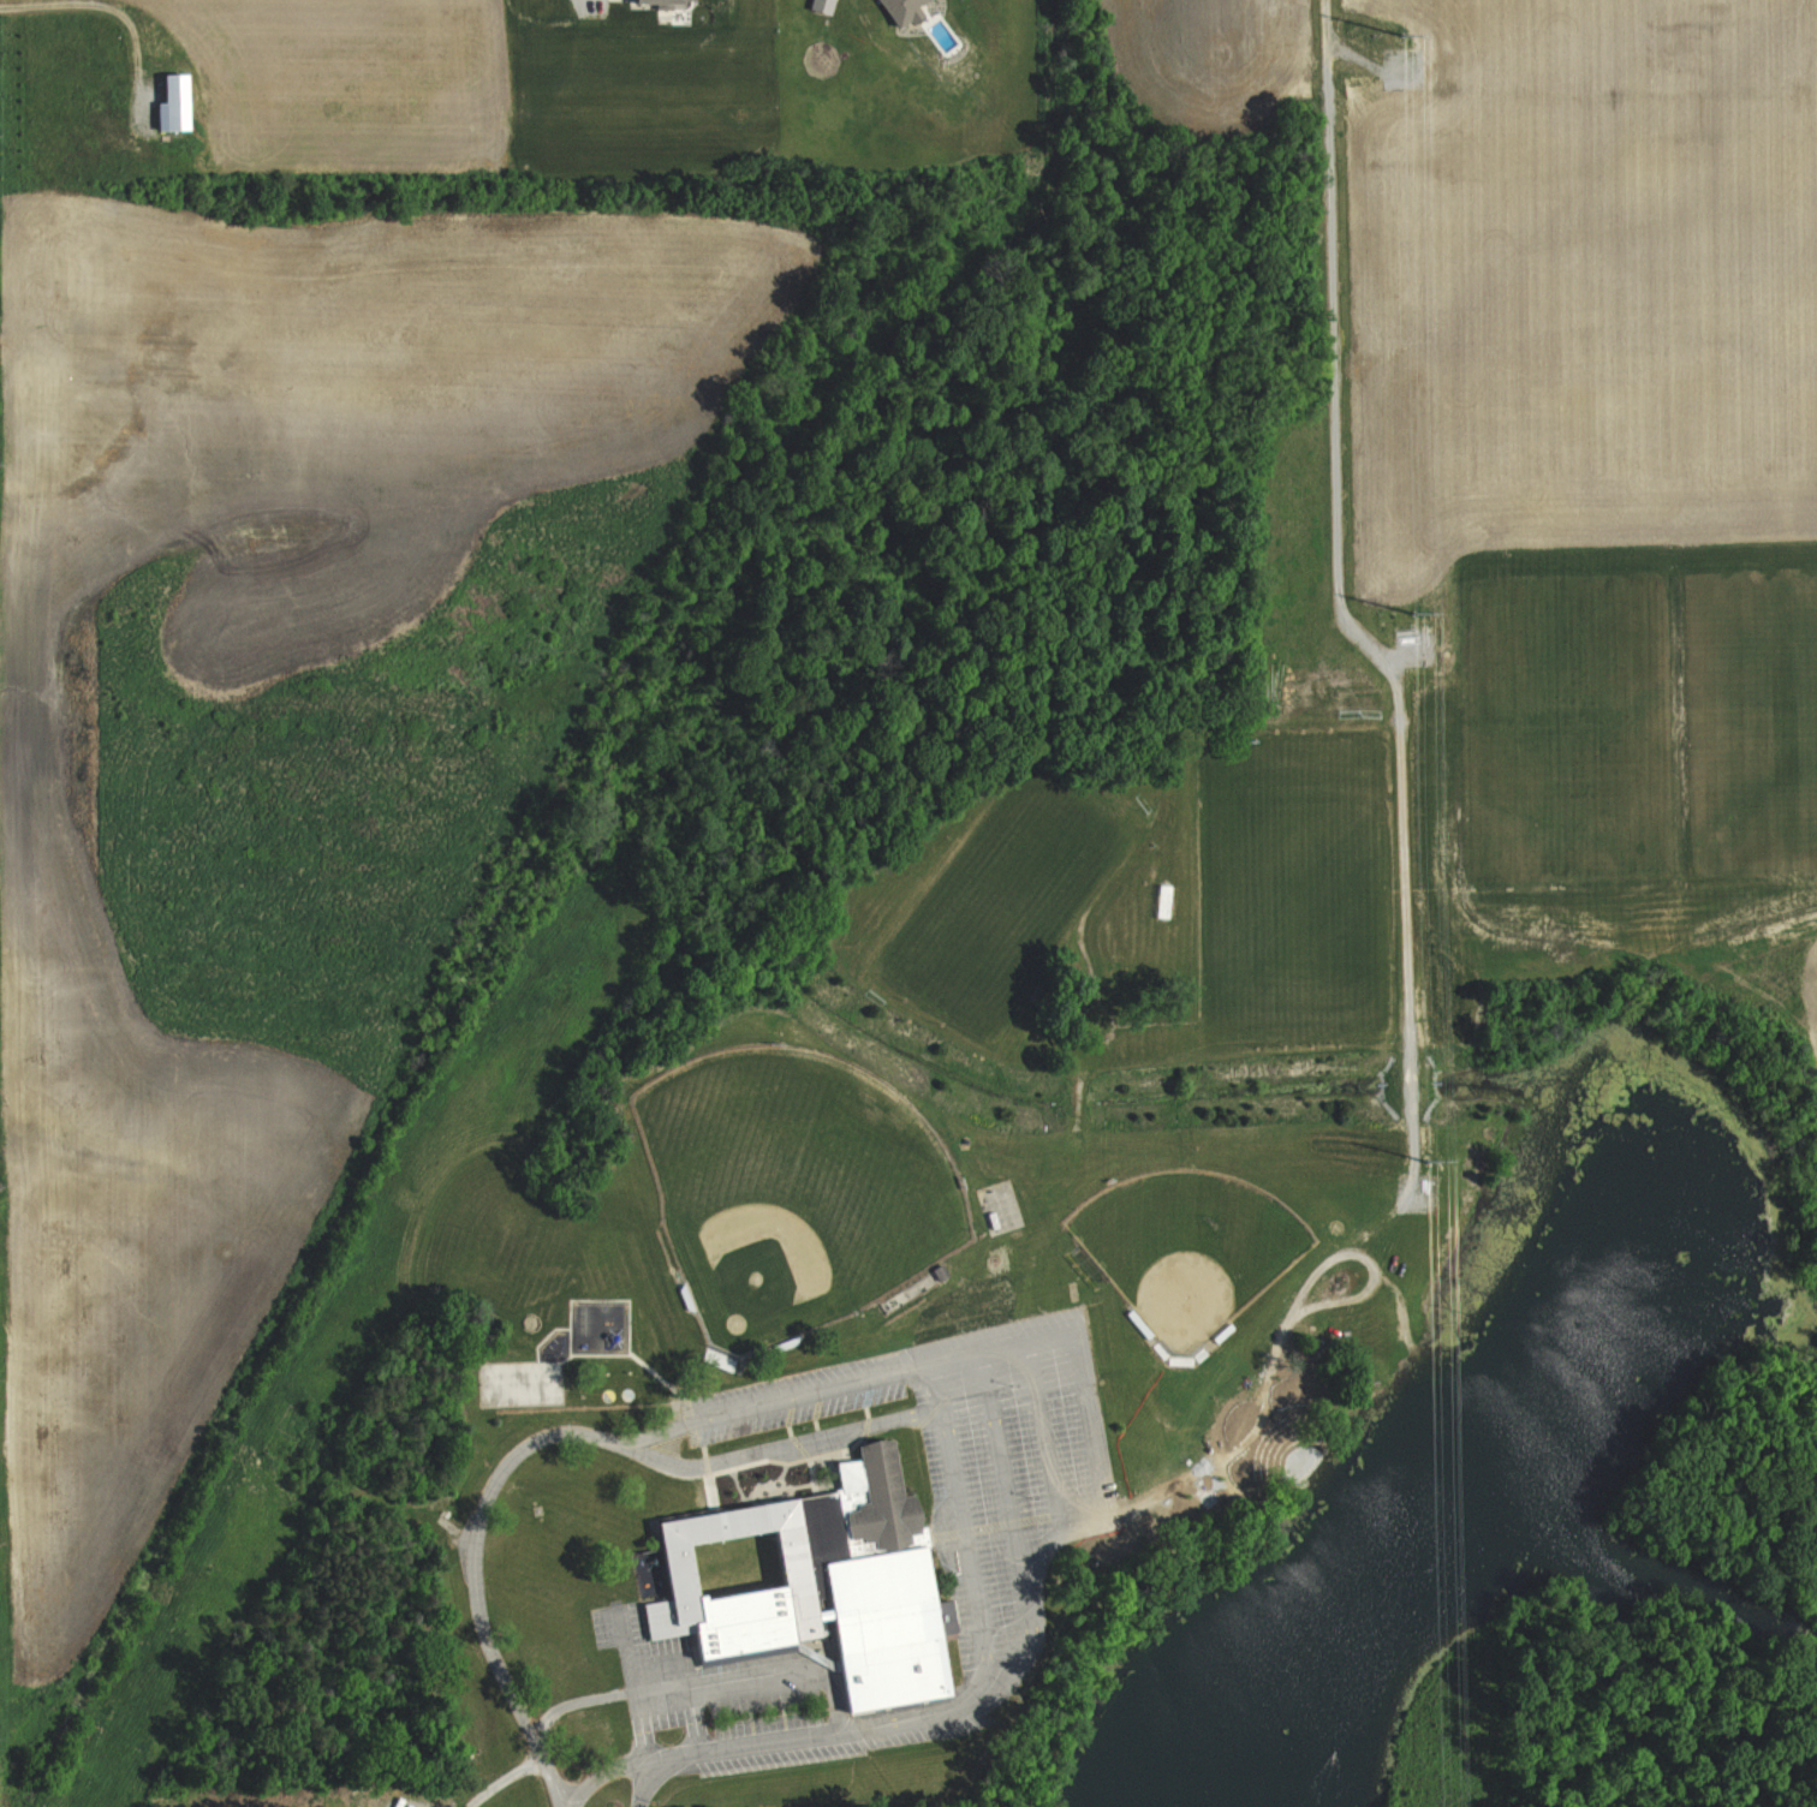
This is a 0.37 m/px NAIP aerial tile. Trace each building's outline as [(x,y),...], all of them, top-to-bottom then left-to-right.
[(955,1696),(926,1495),(908,1497),(900,1440),(863,1445),(865,1459),(841,1463),(845,1494),(666,1519),(677,1597),(646,1601),(651,1639),(693,1633),(697,1665),(799,1651),(798,1641),(834,1636),(845,1711),(955,1696)]
